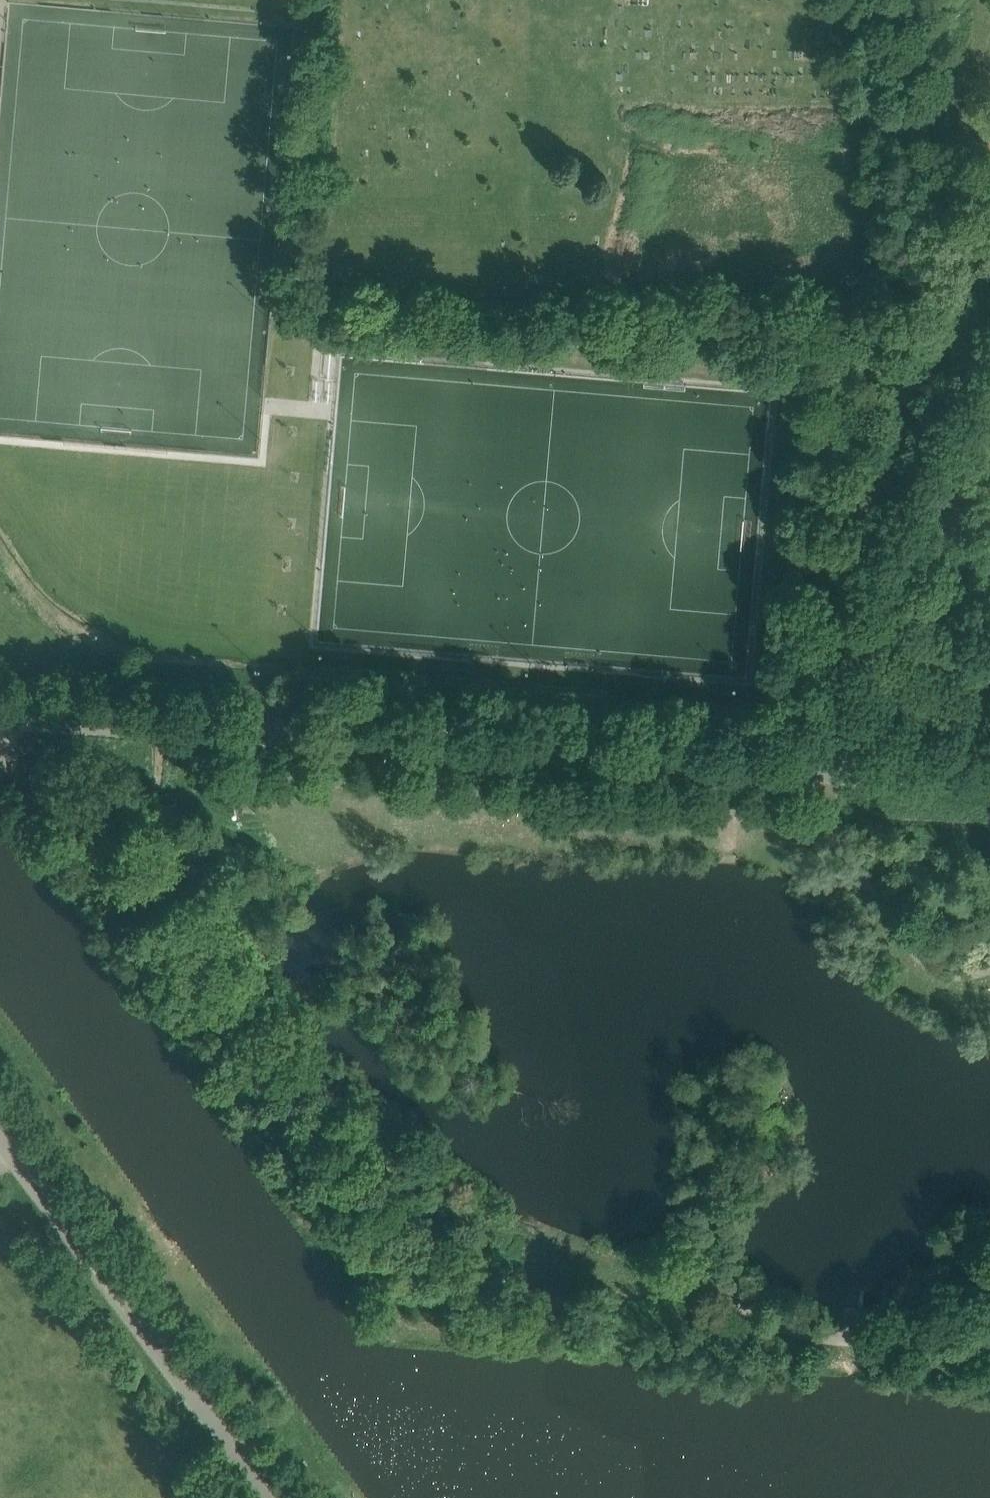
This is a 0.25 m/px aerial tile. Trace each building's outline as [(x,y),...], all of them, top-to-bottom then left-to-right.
[(824,847),(831,849),(833,842),(825,841),(824,847)]
